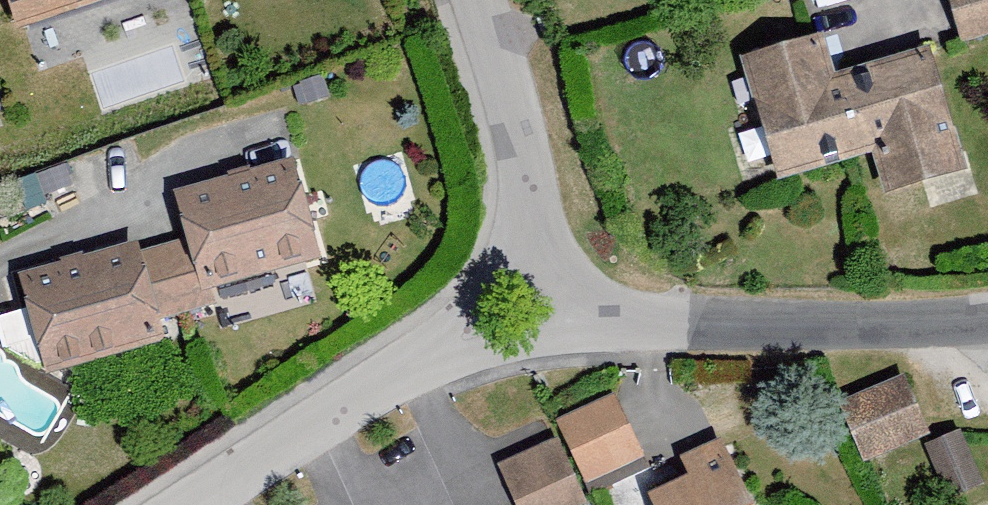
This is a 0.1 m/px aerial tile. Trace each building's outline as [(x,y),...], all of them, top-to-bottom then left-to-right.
[(960,49),(987,41),(987,0),(946,0),(960,49)] [(872,160),(885,200),(967,175),(929,52),(835,81),(822,39),(739,64),(777,189),(872,160)] [(41,371),(185,336),(175,294),(340,253),(313,141),(175,175),(185,219),(14,261),(41,371)] [(905,379),(837,408),(862,466),(930,437),(905,379)] [(617,398),(556,425),(584,487),(645,460),(617,398)] [(960,433),(924,449),(949,504),(984,489),(960,433)] [(558,438),(502,463),(521,504),(589,504),(558,438)] [(648,502),(649,504),(750,504),(722,442),(677,462),(687,485),(648,502)]
